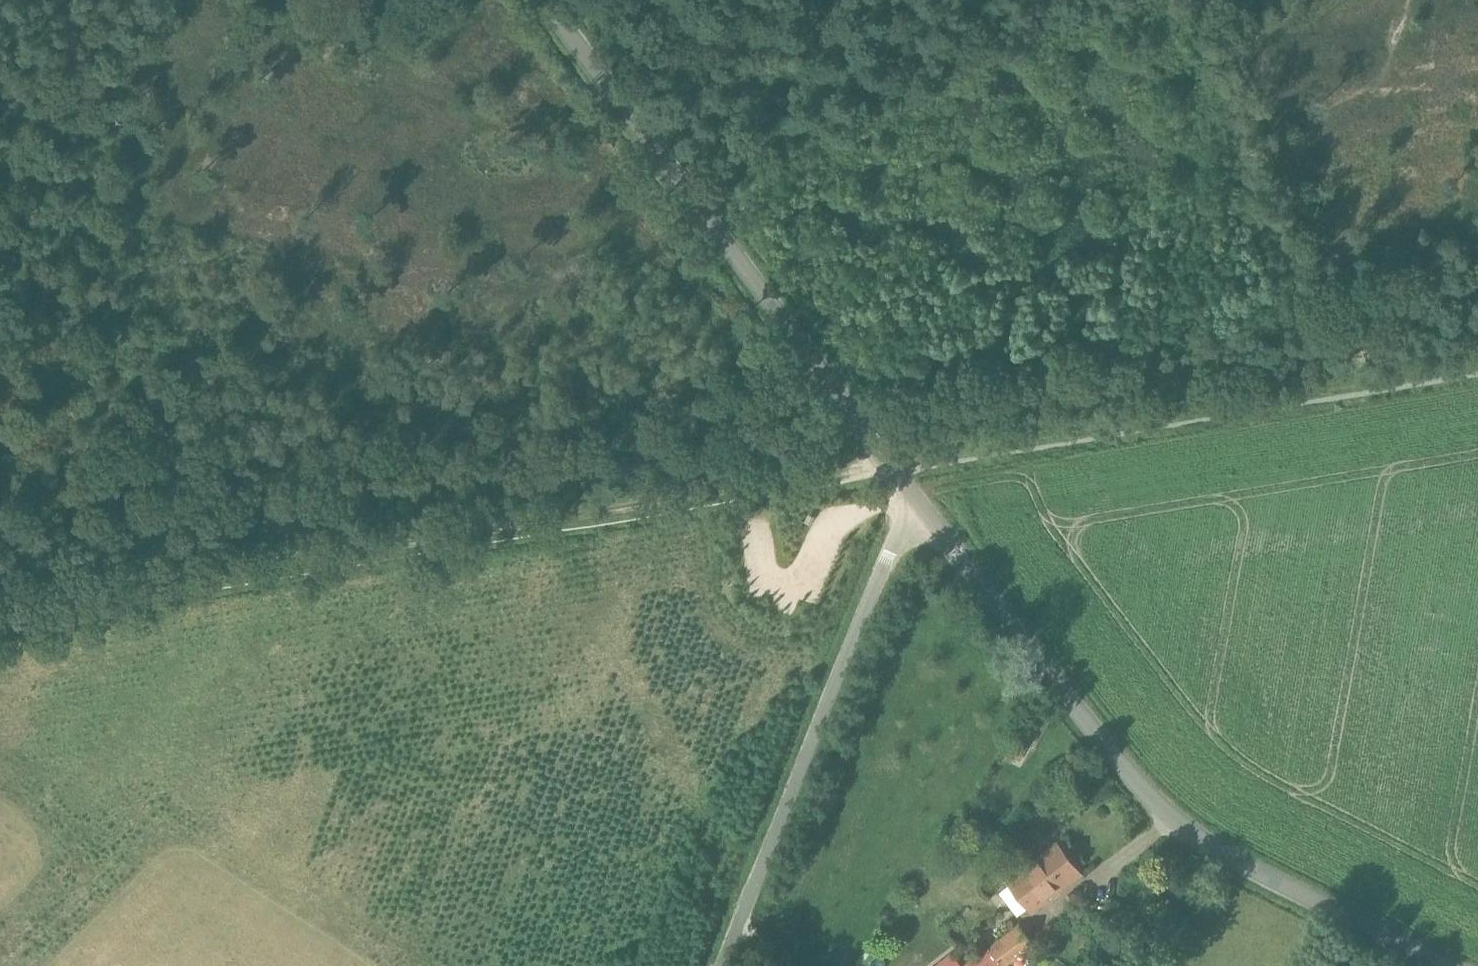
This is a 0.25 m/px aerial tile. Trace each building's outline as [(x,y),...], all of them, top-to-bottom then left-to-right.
[(1080,872),(1059,846),(1035,865),(1030,860),(1008,878),(1032,909),(1046,898),(1048,902),(1061,892),(1059,889),(1080,872)] [(1004,965),(1035,940),(1021,923),(969,965),(1003,965),(1004,965)] [(950,957),(939,965),(957,965),(950,957)]
